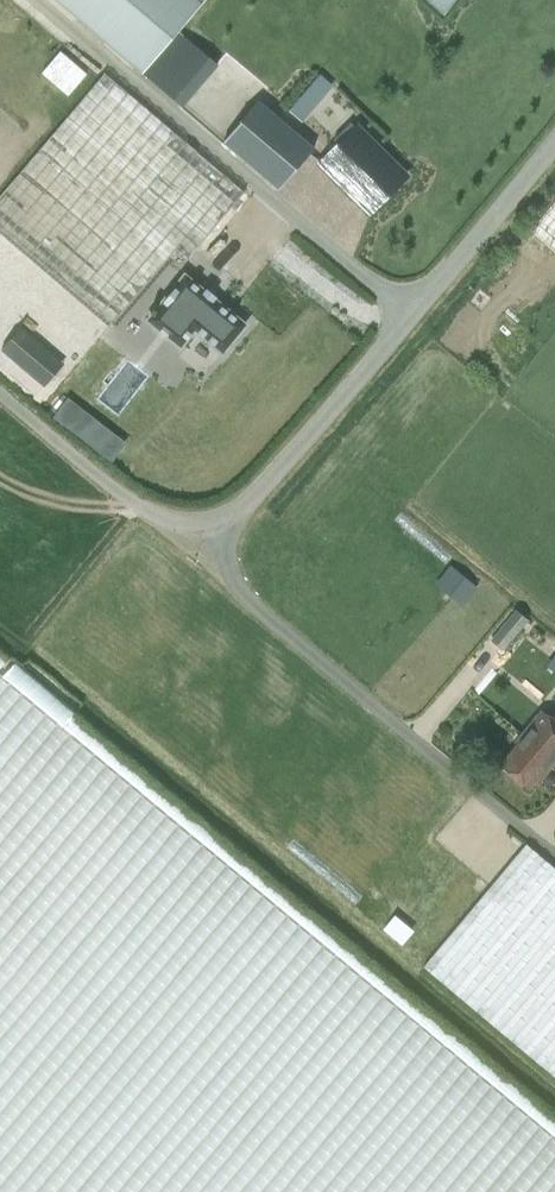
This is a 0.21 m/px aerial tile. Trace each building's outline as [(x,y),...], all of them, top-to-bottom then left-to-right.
[(141,72),(176,30),(202,0),(50,0),(138,75),(141,72)] [(141,72),(179,104),(215,62),(231,76),(294,0),(215,0),(184,37),(176,30),(141,72)] [(442,12),(452,0),(428,0),(442,12)] [(102,314),(112,323),(176,247),(187,257),(243,191),(142,105),(106,72),(102,77),(0,197),(0,226),(40,261),(102,314)] [(333,85),(319,74),(288,109),(302,121),(333,85)] [(253,98),(218,139),(275,188),(310,147),(253,98)] [(356,132),(326,162),(367,203),(397,173),(356,132)] [(148,320),(178,345),(193,327),(221,350),(242,324),(184,276),(157,310),(154,308),(150,313),(152,315),(148,320)] [(0,647),(0,1191),(554,1191),(554,1110),(0,647)] [(523,733),(554,760),(554,715),(552,718),(542,709),(523,733)] [(523,733),(522,733),(524,735),(499,765),(528,789),(544,771),(546,772),(554,762),(554,760),(523,733)] [(525,845),(423,966),(554,1077),(554,870),(525,845)]
